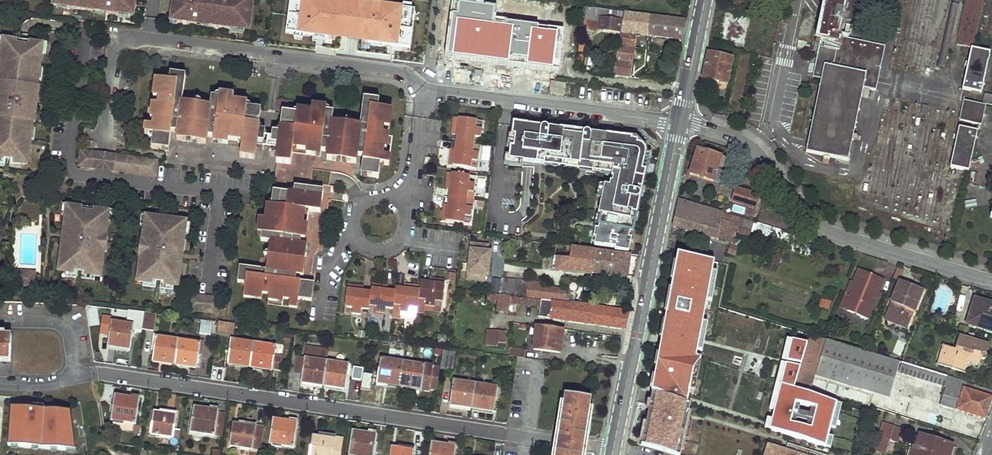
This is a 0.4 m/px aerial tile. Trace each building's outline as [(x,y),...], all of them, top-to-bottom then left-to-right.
[(50,8),(134,18),(136,0),(50,0),(50,8)] [(172,19),(178,20),(177,23),(197,25),(198,21),(211,23),(211,27),(237,30),(237,28),(250,30),(254,0),(253,0),(174,0),(172,19)] [(876,81),(883,47),(839,38),(847,0),(824,0),(816,40),(820,41),(814,68),(876,81)] [(983,0),(966,0),(957,46),(973,49),(983,0)] [(622,12),(583,8),(582,11),(585,11),(583,28),(619,32),(622,12)] [(546,41),(549,17),(514,13),(511,36),(528,38),(546,41)] [(612,76),(629,78),(635,34),(682,40),(686,21),(624,13),(612,76)] [(722,39),(742,43),(746,20),(726,16),(722,39)] [(492,45),(495,25),(459,20),(456,40),(492,45)] [(1,37),(0,41),(0,163),(29,166),(44,42),(1,37)] [(576,54),(576,55),(583,56),(585,42),(578,41),(578,42),(576,54)] [(963,90),(982,95),(991,54),(972,50),(963,90)] [(703,78),(726,83),(731,58),(708,53),(705,66),(703,78)] [(583,56),(576,55),(574,67),(582,68),(583,56)] [(805,151),(847,160),(863,87),(875,89),(876,81),(814,68),(812,75),(821,77),(805,151)] [(152,136),(150,149),(161,150),(167,151),(170,132),(177,134),(176,140),(204,144),(205,137),(212,138),(212,142),(240,146),(238,157),(253,159),(255,147),(261,148),(263,131),(256,129),(259,110),(245,108),(245,104),(231,102),(231,96),(216,94),(216,99),(210,98),(208,107),(181,103),(184,77),(167,75),(166,82),(154,81),(151,99),(157,100),(156,107),(146,105),(143,134),(152,136)] [(272,125),(271,131),(269,149),(276,150),(274,162),(289,163),(290,152),(291,148),(304,150),(303,154),(318,156),(318,152),(326,153),(325,159),(353,162),(354,156),(361,157),(359,175),(376,178),(378,164),(387,165),(388,157),(382,156),(383,150),(385,150),(386,135),(381,135),(382,129),(388,129),(390,111),(376,109),(378,101),(362,99),(358,126),(330,123),(331,113),(325,112),(325,108),(310,106),(310,113),(295,111),(294,115),(280,113),(279,126),(272,125)] [(974,122),(982,124),(987,106),(979,104),(965,101),(961,120),(974,122)] [(455,142),(472,144),(473,137),(479,137),(481,128),(475,127),(475,119),(458,117),(456,133),(455,142)] [(541,126),(513,122),(511,135),(514,135),(513,147),(510,147),(508,160),(537,163),(538,159),(579,164),(580,162),(613,167),(611,173),(611,176),(615,177),(614,182),(610,181),(609,186),(603,185),(597,213),(600,214),(597,228),(594,228),(593,237),(595,237),(593,244),(614,247),(614,249),(628,251),(631,238),(629,237),(630,231),(633,231),(635,220),(631,219),(633,213),(637,214),(641,196),(641,195),(641,194),(640,193),(640,192),(639,192),(640,187),(643,188),(647,170),(644,170),(646,158),(643,158),(645,152),(645,151),(645,150),(645,149),(644,148),(644,147),(643,147),(643,146),(642,145),(641,145),(640,144),(639,144),(637,143),(637,140),(631,140),(632,137),(590,132),(590,134),(589,133),(588,132),(587,132),(583,131),(582,135),(563,133),(563,129),(548,127),(548,128),(547,128),(546,127),(545,126),(545,127),(544,127),(544,126),(543,127),(543,126),(542,127),(541,127),(541,126)] [(951,167),(963,170),(968,171),(977,132),(973,130),(960,127),(951,167)] [(472,144),(455,142),(454,149),(452,166),(469,168),(470,161),(476,162),(477,153),(479,145),(472,144)] [(690,174),(723,183),(730,159),(697,149),(690,174)] [(95,153),(81,151),(79,166),(93,168),(95,153)] [(105,154),(95,153),(93,168),(103,169),(113,171),(115,155),(105,154)] [(115,155),(113,171),(156,176),(158,160),(115,155)] [(974,166),(984,163),(982,157),(972,160),(974,166)] [(579,164),(538,159),(537,163),(611,173),(613,167),(580,162),(579,164)] [(975,184),(978,173),(971,172),(969,182),(975,184)] [(448,197),(465,200),(466,192),(472,193),(473,185),(467,184),(468,176),(450,173),(448,189),(448,197)] [(291,191),(271,188),(269,202),(266,202),(263,215),(258,215),(256,230),(260,231),(259,238),(268,239),(264,267),(238,264),(236,279),(244,280),(242,293),(260,296),(261,290),(267,290),(266,300),(295,304),(296,295),(311,297),(312,280),(294,278),(295,271),(302,272),(305,243),(299,242),(300,235),(303,236),(307,208),(318,209),(320,194),(320,187),(292,183),(291,191)] [(529,185),(528,193),(549,196),(548,203),(552,204),(555,189),(529,185)] [(732,201),(756,208),(760,196),(736,188),(732,201)] [(528,193),(526,200),(548,203),(549,196),(528,193)] [(465,200),(448,197),(447,205),(444,221),(462,224),(463,216),(469,217),(471,201),(465,200)] [(725,240),(733,215),(678,199),(673,225),(725,241),(725,240)] [(964,208),(977,206),(976,199),(963,202),(964,208)] [(730,208),(754,215),(756,208),(732,201),(730,208)] [(83,209),(68,207),(64,233),(66,233),(65,245),(63,245),(60,271),(75,273),(75,270),(86,271),(86,275),(101,277),(104,252),(106,252),(108,237),(106,237),(109,212),(94,210),(93,213),(82,212),(83,209)] [(736,226),(751,231),(754,221),(733,215),(725,240),(731,242),(736,226)] [(184,243),(186,225),(161,222),(162,219),(146,217),(143,241),(141,241),(139,256),(141,257),(138,281),(153,283),(154,280),(165,281),(164,285),(177,286),(178,274),(180,274),(183,247),(181,246),(181,242),(184,243)] [(630,253),(510,240),(509,245),(570,253),(570,255),(558,254),(557,269),(627,276),(628,263),(630,253)] [(467,241),(465,280),(487,282),(489,242),(467,241)] [(728,253),(734,255),(737,248),(730,246),(728,253)] [(638,443),(678,450),(714,257),(675,249),(638,443)] [(637,254),(630,253),(628,263),(635,265),(637,254)] [(847,310),(867,318),(884,280),(858,269),(853,280),(852,281),(858,284),(847,310)] [(14,275),(13,286),(35,288),(35,274),(29,273),(29,276),(14,275)] [(500,295),(502,279),(501,278),(500,285),(495,284),(495,281),(491,281),(491,284),(472,282),(471,291),(488,293),(500,295)] [(500,295),(563,302),(565,289),(539,286),(539,283),(502,279),(500,295)] [(847,310),(858,284),(852,281),(853,280),(851,280),(839,307),(847,310)] [(443,284),(427,282),(418,281),(418,286),(418,290),(416,304),(424,305),(423,311),(432,312),(432,306),(440,308),(443,284)] [(885,316),(903,324),(906,318),(910,320),(922,291),(899,282),(885,316)] [(367,305),(369,291),(362,290),(346,288),(343,306),(350,307),(350,312),(359,314),(359,308),(367,309),(367,305)] [(391,305),(393,291),(386,290),(370,288),(369,291),(367,305),(374,306),(374,312),(383,313),(384,307),(391,308),(391,305)] [(416,304),(418,290),(401,288),(394,288),(393,291),(391,305),(399,306),(398,311),(407,313),(408,307),(415,308),(416,304)] [(500,295),(488,293),(487,299),(498,300),(496,311),(508,312),(508,302),(540,306),(538,315),(626,328),(628,320),(630,312),(563,302),(500,295)] [(191,295),(189,310),(219,314),(221,298),(191,295)] [(829,301),(821,299),(819,307),(827,309),(829,301)] [(991,331),(991,305),(975,300),(968,324),(991,331)] [(415,308),(408,307),(407,313),(399,312),(399,315),(413,317),(415,308)] [(156,314),(144,312),(141,329),(153,331),(156,314)] [(210,334),(212,321),(200,320),(198,333),(210,334)] [(129,349),(133,324),(111,321),(107,346),(129,349)] [(218,321),(216,333),(232,335),(234,323),(223,321),(218,321)] [(558,341),(559,329),(536,325),(532,349),(560,352),(562,341),(558,341)] [(505,342),(505,331),(486,329),(485,344),(497,345),(498,341),(505,342)] [(152,358),(196,365),(198,351),(201,351),(203,340),(196,339),(196,343),(164,338),(165,335),(153,333),(151,346),(154,346),(152,358)] [(793,389),(809,394),(811,387),(814,378),(815,376),(826,340),(809,335),(793,389)] [(11,362),(11,337),(0,336),(0,361),(11,362)] [(942,367),(961,372),(965,358),(979,362),(981,358),(983,356),(985,354),(982,353),(984,345),(958,338),(954,349),(948,347),(942,367)] [(274,353),(275,346),(231,339),(227,362),(280,369),(283,355),(274,353)] [(815,376),(888,398),(896,372),(899,362),(826,340),(815,376)] [(936,366),(942,367),(948,347),(942,346),(936,366)] [(345,389),(349,364),(326,361),(328,350),(306,347),(305,356),(302,374),(300,382),(345,389)] [(520,357),(521,349),(510,347),(509,355),(520,357)] [(450,371),(453,352),(443,351),(440,369),(450,371)] [(302,374),(305,356),(297,355),(294,372),(302,374)] [(431,388),(434,365),(380,358),(377,380),(431,388)] [(967,364),(978,367),(979,362),(965,358),(961,372),(964,373),(967,364)] [(986,420),(991,401),(991,391),(974,385),(972,392),(964,389),(966,383),(899,362),(896,372),(945,387),(939,406),(986,420)] [(372,389),(373,373),(364,372),(364,366),(353,366),(352,379),(362,379),(361,388),(372,389)] [(758,418),(769,380),(740,372),(730,410),(758,418)] [(493,411),(497,387),(453,380),(450,405),(493,411)] [(584,435),(590,399),(565,394),(559,431),(584,435)] [(135,423),(139,398),(129,397),(128,402),(114,400),(111,420),(114,420),(133,423),(135,423)] [(8,409),(7,445),(75,448),(70,412),(8,409)] [(217,411),(217,410),(207,409),(207,413),(192,411),(189,431),(214,434),(221,435),(224,412),(217,411)] [(173,429),(176,412),(166,410),(166,414),(156,412),(155,421),(151,421),(149,434),(172,437),(178,438),(179,430),(173,429)] [(133,423),(114,420),(113,428),(132,431),(133,423)] [(294,447),(298,422),(287,421),(286,426),(272,424),(269,444),(294,447)] [(259,450),(264,426),(245,422),(244,425),(235,423),(233,433),(231,433),(229,445),(259,450)] [(900,429),(894,427),(883,423),(878,436),(889,440),(898,443),(901,432),(900,429)] [(583,445),(584,435),(559,431),(557,441),(556,451),(581,454),(583,445)] [(376,434),(366,432),(365,437),(351,435),(348,454),(373,454),(376,434)] [(335,435),(325,434),(325,436),(315,435),(314,445),(310,444),(309,454),(340,454),(341,446),(333,445),(335,435)] [(341,446),(342,436),(335,435),(333,445),(341,446)] [(874,449),(885,453),(889,440),(878,436),(874,449)] [(953,447),(920,436),(916,449),(934,454),(951,454),(953,447)] [(765,441),(761,454),(814,454),(765,441)] [(456,446),(446,445),(446,449),(431,447),(429,454),(455,454),(456,446)] [(414,447),(405,446),(405,448),(394,447),(393,454),(413,454),(414,447)]
